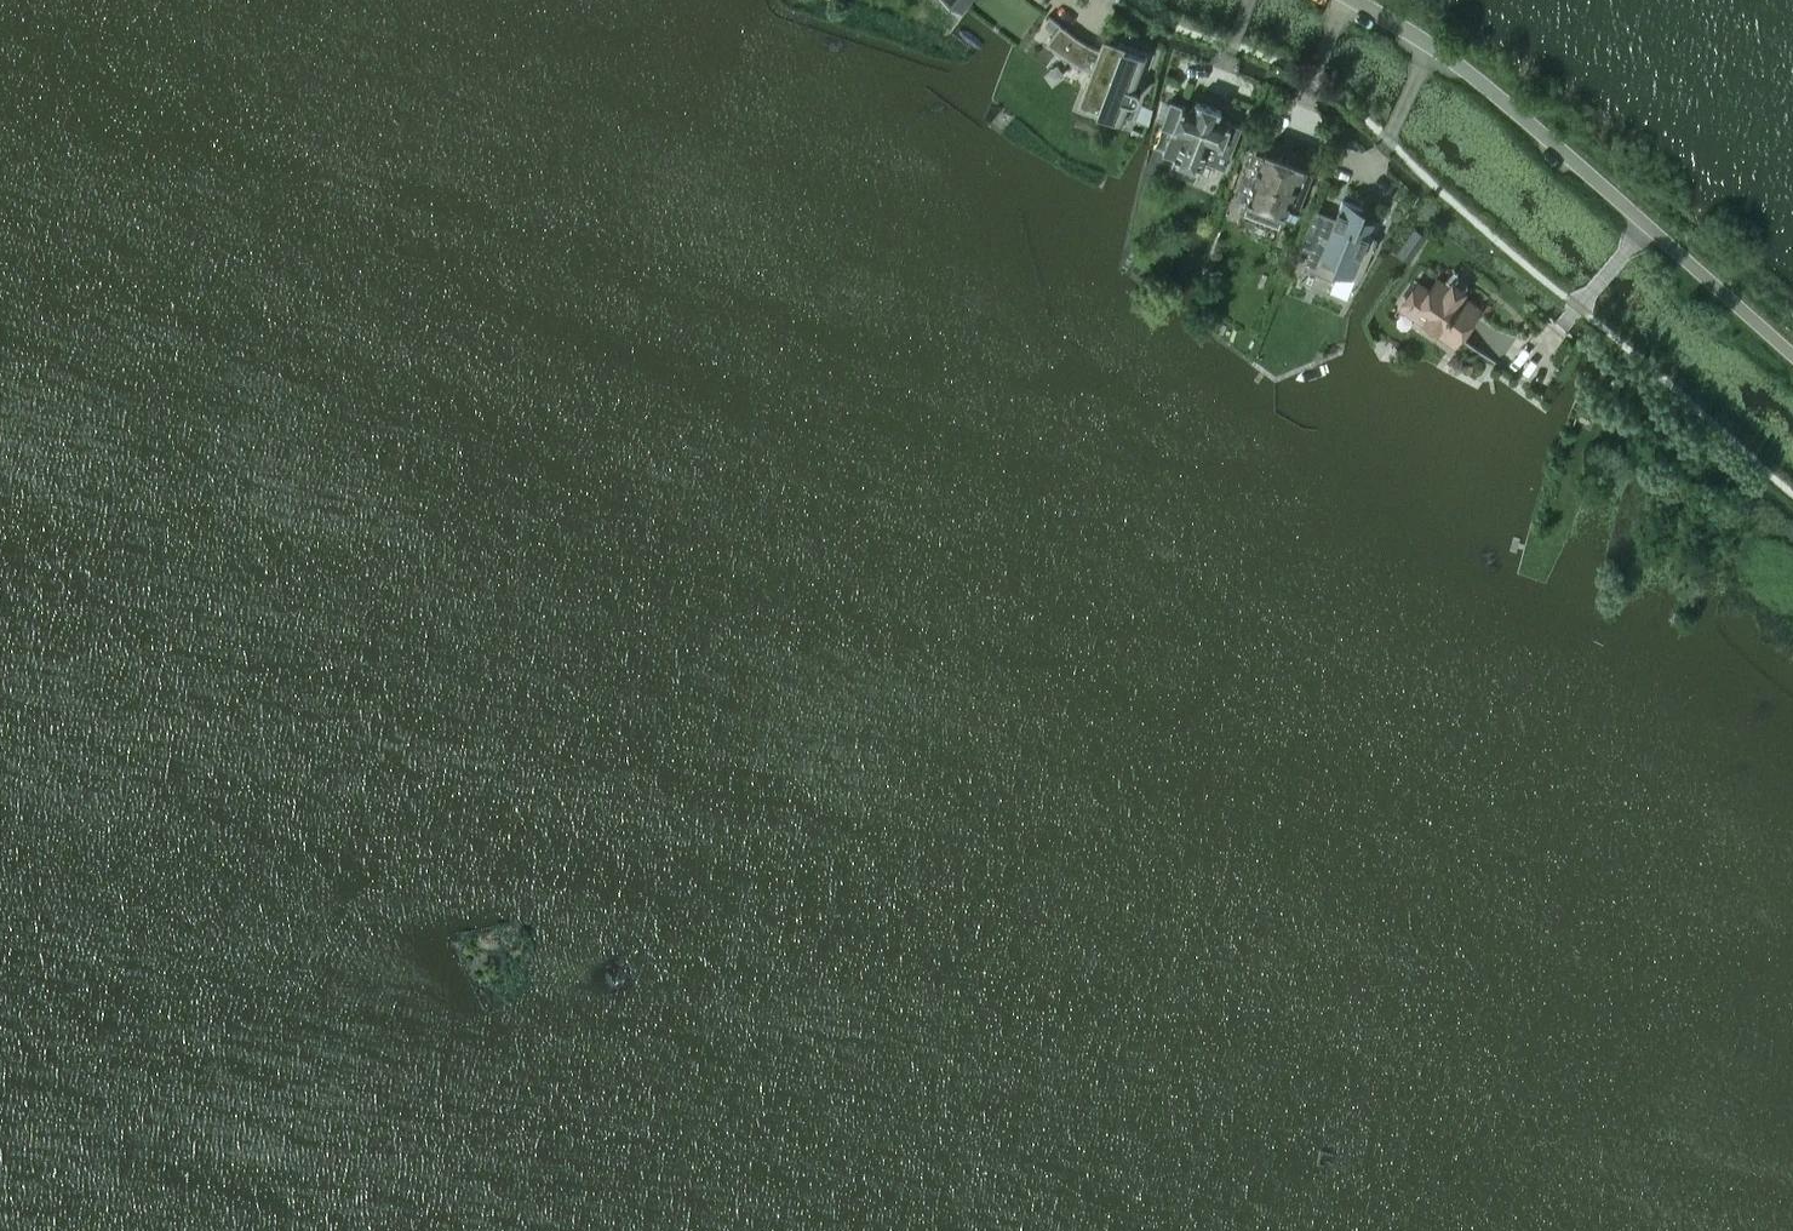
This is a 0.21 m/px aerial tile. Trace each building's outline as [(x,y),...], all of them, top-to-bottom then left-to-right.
[(962,12),(971,0),(946,0),(962,12)] [(1123,118),(1129,101),(1134,101),(1138,97),(1138,92),(1135,88),(1146,59),(1104,43),(1102,50),(1090,44),(1079,38),(1069,31),(1059,23),(1050,38),(1062,45),(1058,51),(1069,59),(1081,66),(1093,71),(1082,102),(1123,118)] [(1193,107),(1170,98),(1160,123),(1172,128),(1162,152),(1174,156),(1169,168),(1194,177),(1201,159),(1224,168),(1239,130),(1240,125),(1217,117),(1220,109),(1196,99),(1193,107)] [(1141,104),(1135,119),(1145,123),(1150,107),(1141,104)] [(1235,193),(1246,198),(1242,209),(1280,223),(1284,211),(1294,215),(1311,172),(1299,167),(1301,163),(1265,150),(1254,179),(1242,174),(1235,193)] [(1311,206),(1297,243),(1309,247),(1302,265),(1327,275),(1332,277),(1337,265),(1351,270),(1354,263),(1362,266),(1370,247),(1372,248),(1374,242),(1372,241),(1380,222),(1358,213),(1363,201),(1343,193),(1332,219),(1326,216),(1327,213),(1311,206)] [(1448,286),(1436,278),(1428,290),(1417,282),(1405,299),(1428,315),(1424,321),(1435,329),(1439,323),(1457,336),(1478,307),(1460,294),(1464,289),(1452,281),(1448,286)]
